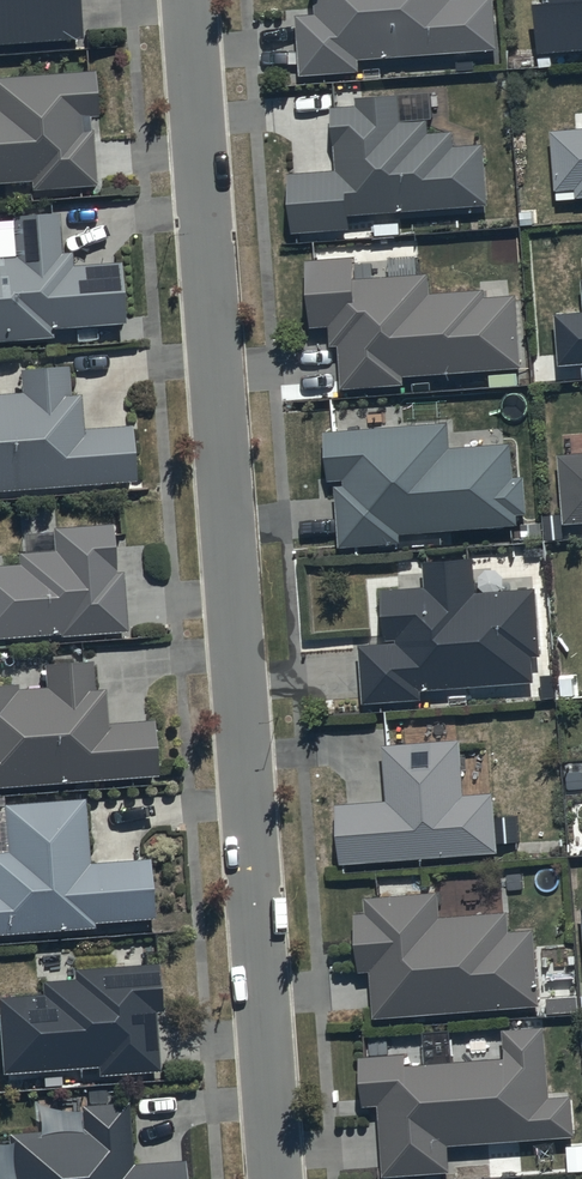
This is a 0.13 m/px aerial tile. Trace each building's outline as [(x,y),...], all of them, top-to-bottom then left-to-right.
[(83,44),(81,0),(0,0),(0,49),(83,44)] [(299,16),(302,77),(361,74),(361,61),(500,51),(496,0),(317,0),(318,15),(299,16)] [(546,4),(538,5),(541,55),(581,52),(581,0),(546,0),(546,4)] [(33,184),(34,193),(97,189),(92,121),(100,120),(96,74),(0,81),(0,187),(33,184)] [(339,172),(291,175),(295,235),(354,232),(353,218),(491,208),(486,147),(456,150),(455,134),(430,136),(429,123),(403,125),(401,97),(357,100),(358,109),(334,110),(339,172)] [(554,132),(558,191),(578,190),(579,200),(581,200),(581,130),(554,132)] [(13,220),(15,260),(0,261),(0,345),(53,341),(53,331),(126,327),(122,265),(73,268),(72,256),(62,257),(60,217),(13,220)] [(357,258),(309,262),(312,329),(332,328),(333,347),(343,347),(345,390),(406,388),(406,379),(525,371),(520,298),(488,300),(487,291),(433,295),(432,276),(359,281),(357,258)] [(558,315),(562,367),(581,366),(581,314),(558,315)] [(138,486),(134,429),(84,432),(82,398),(71,399),(69,371),(21,374),(22,398),(0,400),(0,494),(138,486)] [(447,419),(325,428),(328,478),(342,477),(342,481),(334,482),(338,544),(402,540),(401,530),(517,522),(516,510),(526,509),(524,474),(512,475),(509,441),(449,445),(447,419)] [(559,450),(564,520),(581,519),(581,448),(559,450)] [(0,570),(0,640),(62,636),(62,640),(130,635),(126,575),(116,576),(114,529),(55,532),(57,554),(20,556),(20,569),(0,570)] [(400,645),(362,646),(364,705),(424,703),(424,693),(536,685),(535,658),(544,658),(540,590),(479,594),(477,561),(426,563),(427,589),(385,590),(386,640),(400,640),(400,645)] [(161,779),(157,723),(109,726),(107,692),(96,693),(94,665),(46,668),(48,692),(19,694),(19,689),(0,690),(0,791),(161,779)] [(463,740),(386,745),(389,803),(342,806),(345,866),(502,855),(498,795),(467,798),(463,740)] [(4,809),(8,855),(0,856),(0,939),(97,932),(97,925),(156,921),(152,861),(91,865),(87,803),(4,809)] [(369,913),(357,914),(361,974),(371,973),(375,1020),(541,1007),(536,932),(512,934),(510,914),(441,919),(439,895),(368,900),(369,913)] [(158,960),(73,966),(74,976),(38,978),(39,992),(0,995),(0,1065),(1,1072),(97,1066),(97,1074),(159,1070),(154,1010),(162,1009),(158,960)] [(409,1055),(364,1058),(365,1107),(382,1106),(385,1177),(452,1174),(451,1146),(578,1140),(576,1099),(551,1100),(546,1030),(505,1032),(507,1063),(410,1067),(409,1055)] [(11,1136),(13,1178),(189,1178),(188,1164),(133,1168),(129,1106),(82,1109),(84,1133),(11,1136)]
